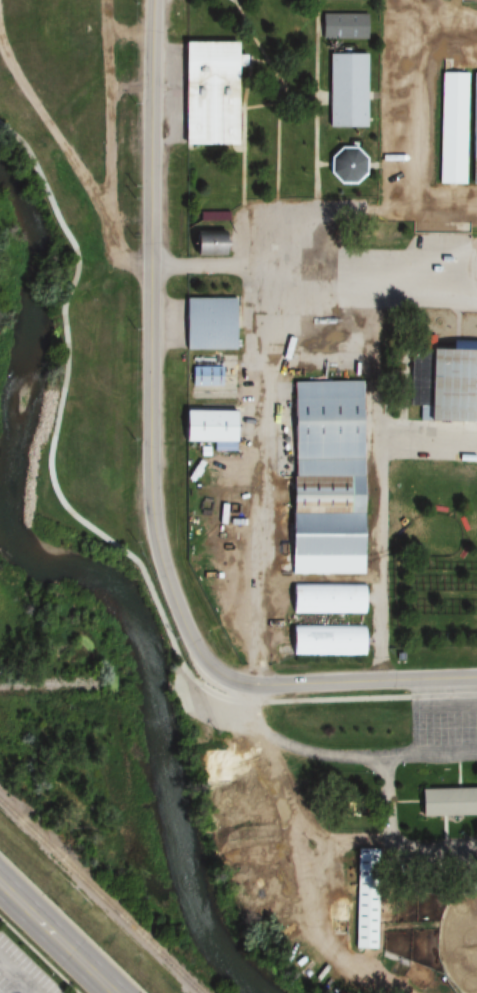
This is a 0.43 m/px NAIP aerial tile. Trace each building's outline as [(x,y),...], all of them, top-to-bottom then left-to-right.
[(367,14),(324,14),(324,40),(367,40),(367,14)] [(180,145),(233,145),(233,42),(180,42),(180,145)] [(365,128),(366,54),(327,54),(327,128),(365,128)] [(437,185),(465,185),(467,73),(439,73),(437,185)] [(358,183),(358,149),(338,149),(338,183),(358,183)] [(222,232),(222,255),(193,255),(193,232),(222,232)] [(182,350),(235,350),(235,299),(183,299),(182,350)] [(476,424),(476,352),(409,350),(407,407),(421,408),(420,422),(476,424)] [(220,386),(220,367),(190,367),(190,386),(220,386)] [(360,382),(289,382),(289,576),(361,576),(360,382)] [(180,443),(231,443),(231,408),(180,408),(180,443)] [(288,614),(364,614),(364,584),(288,584),(288,614)] [(364,626),(287,626),(287,657),(364,657),(364,626)] [(476,816),(476,788),(417,789),(417,817),(476,816)] [(352,950),(375,951),(378,849),(355,849),(352,950)]
